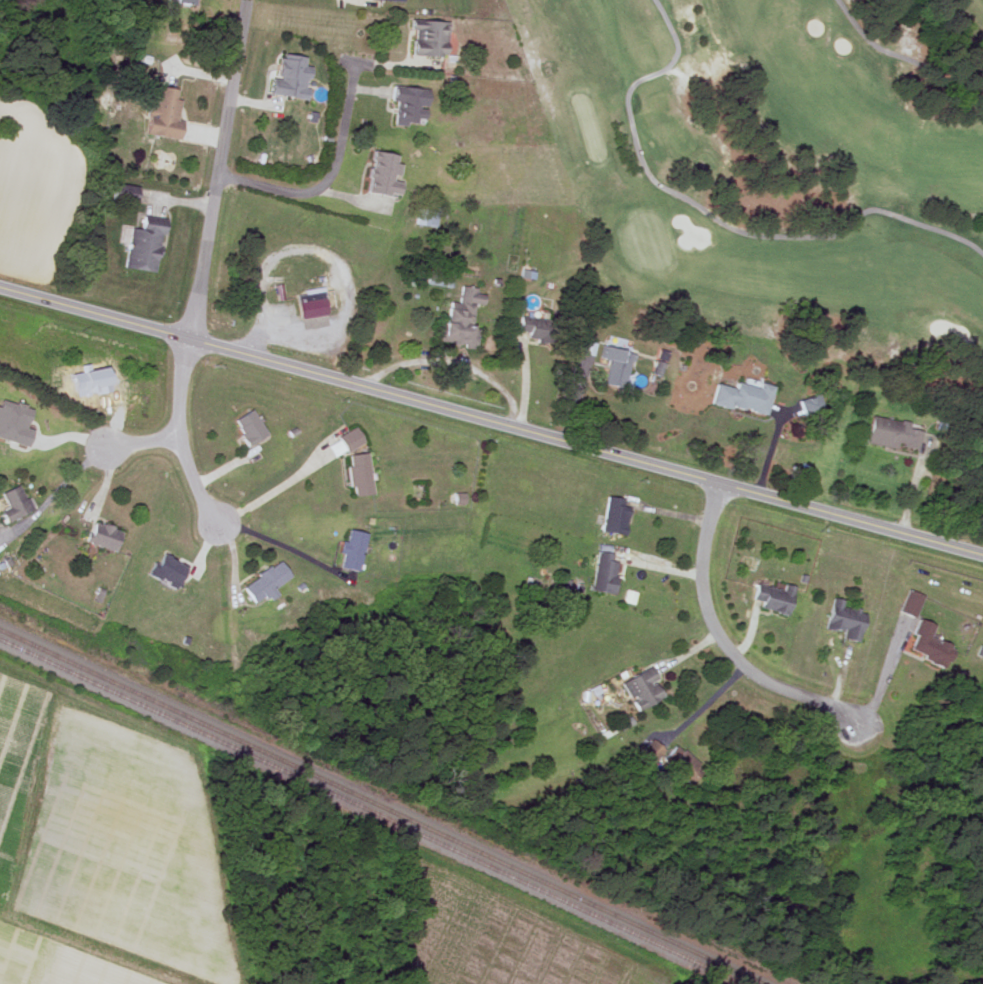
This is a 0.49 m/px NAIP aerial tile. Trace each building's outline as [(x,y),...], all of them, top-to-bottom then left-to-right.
[(446,20),(410,20),(410,55),(445,56),(446,20)] [(305,98),(309,66),(303,65),(304,56),(276,53),(271,94),(305,98)] [(426,88),(393,85),(390,123),(423,125),(426,88)] [(147,104),(144,134),(179,138),(181,119),(175,118),(179,90),(156,87),(154,105),(147,104)] [(364,191),(394,196),(401,155),(371,150),(364,191)] [(156,271),(161,226),(129,222),(124,268),(156,271)] [(441,341),(470,345),(475,305),(482,306),(483,294),(475,292),(475,289),(448,285),(441,341)] [(295,291),(298,318),(326,314),(322,287),(295,291)] [(524,339),(554,344),(557,322),(520,315),(517,329),(526,330),(524,339)] [(623,388),(633,353),(601,345),(598,358),(608,361),(602,382),(623,388)] [(764,415),(770,390),(716,377),(710,402),(764,415)] [(805,415),(826,410),(822,394),(801,399),(805,415)] [(29,447),(0,438),(0,404),(2,399),(32,408),(27,427),(34,430),(29,447)] [(247,445),(265,433),(249,409),(231,420),(247,445)] [(864,440),(915,453),(922,427),(871,414),(864,440)] [(336,426),(344,443),(362,434),(354,418),(336,426)] [(345,451),(362,444),(355,427),(338,435),(345,451)] [(350,495),(370,494),(367,452),(347,454),(350,495)] [(7,507),(0,510),(0,513),(5,523),(31,510),(17,484),(0,492),(0,495),(7,507)] [(600,532),(622,535),(628,500),(606,496),(600,532)] [(86,543),(114,551),(120,529),(91,522),(86,543)] [(357,571),(365,533),(347,529),(339,568),(357,571)] [(160,551),(147,574),(158,581),(160,577),(167,581),(165,585),(174,589),(187,565),(160,551)] [(611,594),(617,555),(597,552),(591,591),(611,594)] [(290,579),(279,561),(241,586),(253,604),(290,579)] [(793,587),(783,584),(781,591),(755,584),(750,604),(786,614),(793,587)] [(923,596),(907,589),(897,611),(913,618),(923,596)] [(842,632),(841,638),(857,641),(863,610),(841,605),(842,600),(831,598),(825,628),(842,632)] [(929,637),(934,625),(917,619),(904,653),(943,667),(952,645),(929,637)] [(620,682),(634,711),(663,697),(649,668),(620,682)] [(664,752),(650,739),(636,754),(650,767),(664,752)]
